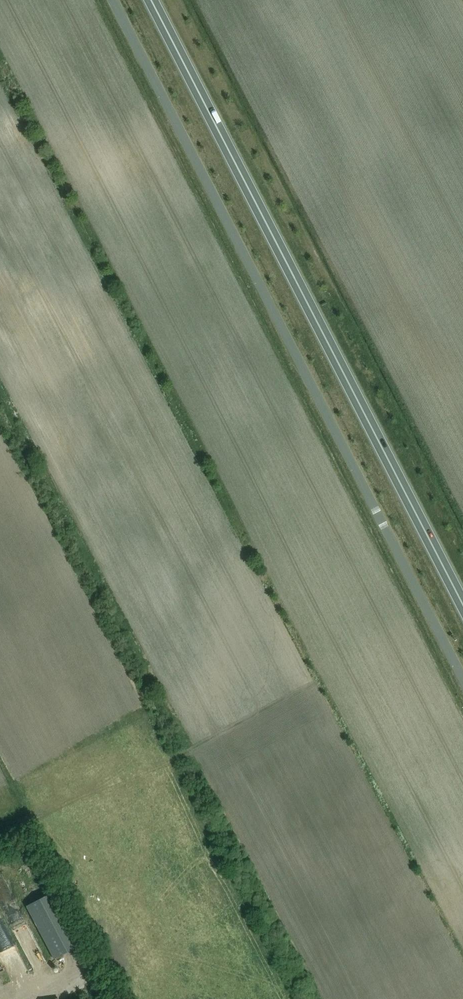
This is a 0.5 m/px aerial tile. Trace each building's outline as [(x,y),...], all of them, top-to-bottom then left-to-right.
[(53,892),(27,906),(55,960),(82,947),(53,892)]
